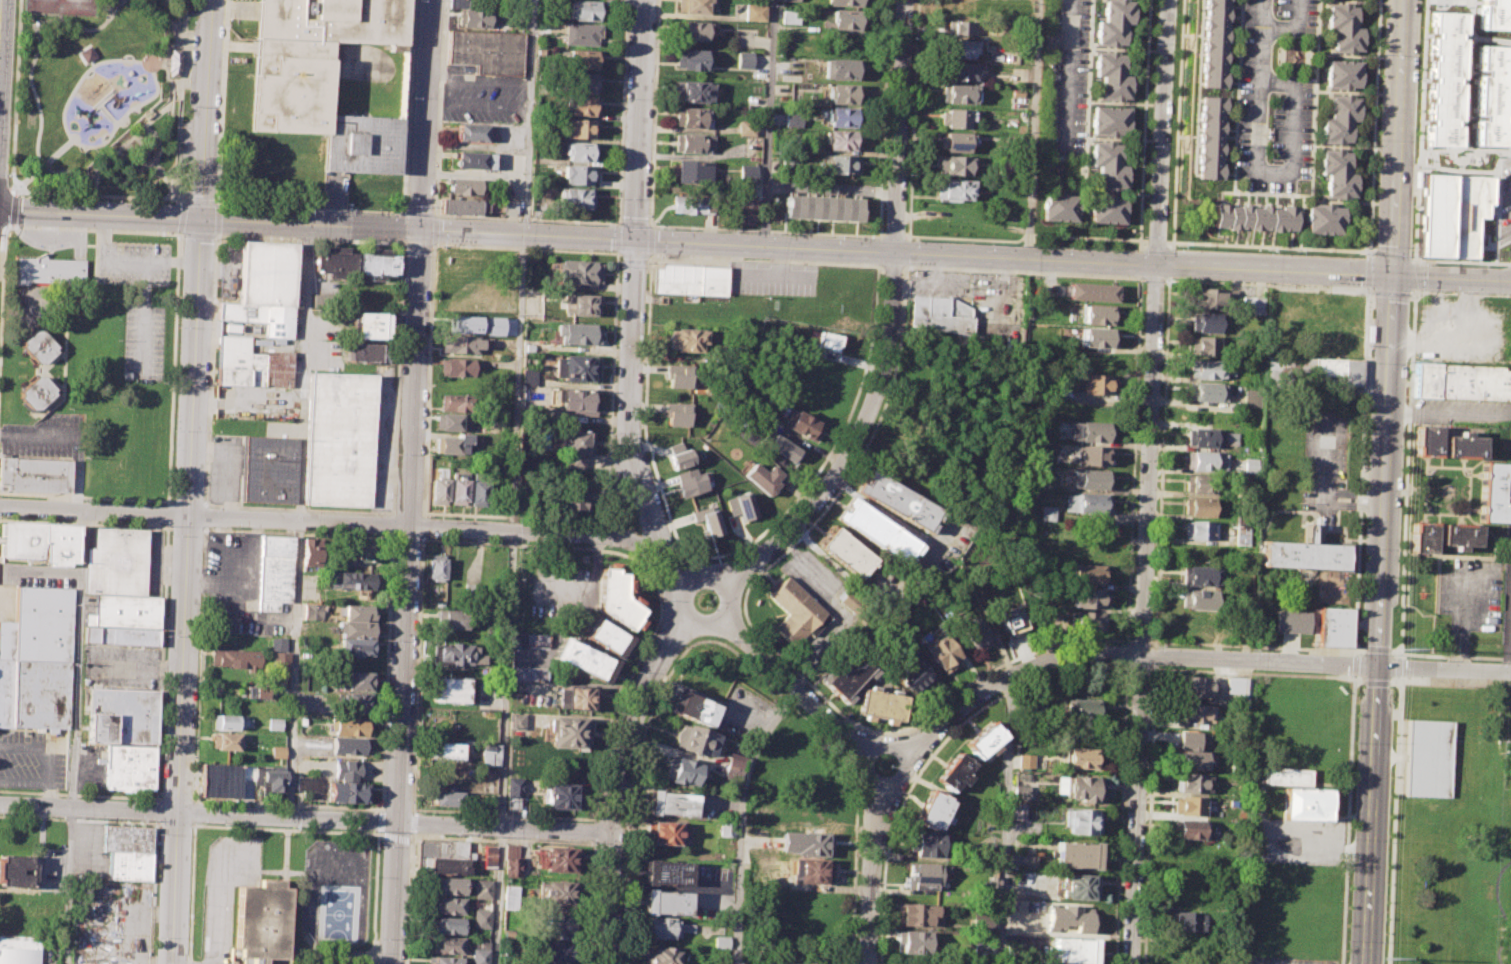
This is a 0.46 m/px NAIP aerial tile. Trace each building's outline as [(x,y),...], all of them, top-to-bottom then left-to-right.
[(250,131),(255,0),(405,0),(404,44),(330,41),(327,114),(399,117),(397,172),(323,170),(324,134),(250,131)] [(572,0),(596,1),(596,2),(601,2),(600,20),(572,19),(572,12),(568,12),(568,2),(572,2),(572,0)] [(676,12),(677,0),(712,0),(712,8),(706,7),(706,13),(676,12)] [(1103,19),(1095,19),(1094,45),(1123,46),(1124,24),(1130,24),(1131,0),(1104,0),(1103,19)] [(1199,87),(1202,0),(1226,0),(1223,88),(1199,87)] [(1484,5),(1484,0),(1506,0),(1506,6),(1510,6),(1510,29),(1479,28),(1480,5),(1484,5)] [(1327,3),(1349,3),(1348,6),(1355,6),(1355,28),(1361,28),(1361,51),(1354,50),(1353,53),(1331,52),(1332,29),(1326,29),(1327,3)] [(745,4),(766,5),(765,22),(744,21),(745,4)] [(462,9),(490,10),(489,28),(461,27),(462,9)] [(832,9),(858,10),(857,27),(832,25),(832,9)] [(782,10),(800,11),(800,24),(782,23),(782,10)] [(1426,144),(1427,125),(1432,125),(1432,119),(1427,119),(1428,103),(1432,103),(1433,95),(1429,95),(1430,83),(1433,84),(1433,76),(1430,76),(1430,61),(1433,62),(1433,54),(1429,54),(1430,38),(1434,38),(1434,32),(1430,32),(1431,11),(1463,12),(1462,34),(1457,33),(1457,37),(1462,37),(1460,79),(1456,79),(1456,83),(1460,84),(1458,121),(1455,121),(1454,125),(1459,125),(1458,145),(1426,144)] [(945,21),(945,33),(970,34),(971,21),(945,21)] [(678,22),(709,23),(708,35),(705,35),(704,41),(677,40),(678,22)] [(564,23),(600,24),(600,37),(596,37),(596,45),(564,44),(564,23)] [(1061,49),(1062,31),(1045,30),(1044,48),(1061,49)] [(446,63),(475,64),(475,74),(521,76),(523,33),(448,31),(446,63)] [(945,40),(945,57),(969,58),(969,40),(945,40)] [(1474,144),(1475,121),(1479,121),(1479,116),(1475,115),(1476,76),(1481,76),(1481,70),(1476,70),(1477,46),(1509,47),(1508,71),(1503,71),(1503,77),(1508,77),(1507,93),(1502,93),(1502,100),(1506,100),(1506,116),(1502,116),(1501,122),(1506,122),(1505,146),(1474,144)] [(178,77),(179,49),(170,48),(170,57),(164,56),(163,67),(169,67),(168,77),(178,77)] [(676,49),(705,51),(704,57),(710,58),(709,70),(676,68),(676,49)] [(570,50),(595,51),(594,70),(569,69),(570,50)] [(1094,51),(1093,75),(1100,75),(1099,98),(1128,99),(1128,74),(1121,74),(1122,52),(1094,51)] [(737,52),(753,53),(752,68),(736,68),(737,52)] [(829,59),(855,60),(855,80),(829,78),(829,59)] [(1327,60),(1360,62),(1359,87),(1349,87),(1349,89),(1326,88),(1327,60)] [(945,62),(945,80),(973,81),(973,62),(945,62)] [(594,73),(593,94),(566,93),(567,71),(594,73)] [(675,82),(713,83),(712,103),(674,102),(675,82)] [(830,83),(855,85),(855,104),(830,103),(830,83)] [(945,85),(945,101),(970,102),(970,86),(945,85)] [(1330,94),(1352,95),(1351,97),(1359,98),(1358,121),(1351,120),(1350,142),(1343,142),(1343,144),(1321,143),(1323,118),(1330,118),(1330,94)] [(592,96),(591,116),(568,116),(568,95),(592,96)] [(1199,96),(1223,97),(1220,179),(1195,179),(1199,96)] [(1091,106),(1127,107),(1127,133),(1091,132),(1091,106)] [(829,107),(854,108),(854,128),(829,126),(829,107)] [(676,109),(708,110),(707,118),(712,118),(712,128),(675,126),(676,109)] [(943,109),(942,128),(966,129),(966,109),(943,109)] [(786,111),(802,111),(801,127),(785,126),(786,111)] [(562,118),(590,120),(590,138),(561,137),(562,118)] [(738,120),(755,121),(755,136),(737,135),(738,120)] [(458,124),(487,125),(486,141),(457,140),(458,124)] [(827,129),(853,130),(853,151),(827,150),(827,129)] [(943,132),(942,151),(965,152),(966,133),(943,132)] [(675,134),(713,136),(712,148),(707,148),(707,154),(674,153),(675,134)] [(743,138),(760,138),(760,158),(743,158),(743,138)] [(566,141),(590,142),(589,162),(566,161),(566,141)] [(1091,141),(1090,166),(1096,166),(1096,187),(1124,187),(1124,164),(1118,164),(1118,142),(1091,141)] [(1321,157),(1321,149),(1343,150),(1342,152),(1350,152),(1349,174),(1356,173),(1355,197),(1348,196),(1348,198),(1326,198),(1328,175),(1320,174),(1321,157)] [(456,150),(485,152),(484,168),(455,167),(456,150)] [(828,154),(852,156),(851,174),(828,173),(828,154)] [(941,156),(941,174),(964,175),(965,156),(941,156)] [(677,161),(715,163),(714,185),(676,183),(677,161)] [(589,164),(588,185),(565,184),(565,178),(562,178),(562,164),(589,164)] [(739,164),(757,165),(756,183),(738,182),(739,164)] [(1420,254),(1423,175),(1491,178),(1490,205),(1487,205),(1486,217),(1477,217),(1475,257),(1420,254)] [(449,177),(479,178),(479,193),(448,192),(449,177)] [(940,179),(940,200),(971,201),(971,180),(940,179)] [(588,188),(587,208),(559,208),(560,187),(588,188)] [(1042,193),(1041,219),(1074,220),(1075,194),(1042,193)] [(738,194),(753,195),(752,224),(737,223),(738,194)] [(672,195),(711,196),(711,213),(671,212),(672,195)] [(782,217),(783,206),(785,206),(785,195),(857,199),(857,210),(860,210),(859,221),(782,217)] [(1091,196),(1090,221),(1123,222),(1123,197),(1091,196)] [(438,197),(479,200),(479,215),(437,213),(438,197)] [(504,199),(517,200),(516,214),(503,213),(504,199)] [(1213,203),(1296,207),(1294,230),(1213,227),(1213,203)] [(1305,232),(1308,203),(1333,204),(1333,206),(1343,207),(1342,234),(1305,232)] [(242,241),(295,243),(294,293),(299,294),(299,307),(292,306),(291,336),(265,336),(266,321),(218,320),(219,303),(240,304),(242,241)] [(315,251),(322,251),(322,246),(347,247),(347,252),(355,252),(354,271),(349,271),(348,275),(340,275),(340,278),(328,278),(328,273),(319,273),(319,269),(314,268),(315,251)] [(358,253),(365,253),(365,249),(390,249),(390,253),(396,253),(396,273),(391,273),(391,276),(383,276),(383,281),(370,280),(370,274),(361,273),(361,270),(357,270),(358,253)] [(13,257),(12,283),(81,286),(82,260),(13,257)] [(560,259),(594,261),(594,284),(560,283),(560,259)] [(672,263),(727,266),(726,295),(652,292),(653,267),(659,268),(660,265),(661,264),(664,263),(672,263)] [(1070,282),(1117,285),(1117,301),(1069,299),(1070,282)] [(1194,287),(1237,289),(1236,309),(1193,307),(1194,287)] [(1268,354),(1293,356),(1295,319),(1321,320),(1320,341),(1336,342),(1335,356),(1361,358),(1365,294),(1272,289),(1268,354)] [(571,294),(594,295),(593,315),(570,314),(571,294)] [(910,295),(947,297),(947,294),(969,306),(969,316),(974,316),(972,334),(910,325),(910,295)] [(1263,315),(1263,297),(1241,297),(1241,315),(1263,315)] [(1085,304),(1112,305),(1111,325),(1085,324),(1085,304)] [(1193,311),(1235,314),(1234,334),(1192,331),(1193,311)] [(356,313),(387,314),(386,338),(355,337),(356,332),(350,332),(351,318),(355,318),(356,313)] [(450,333),(451,316),(480,317),(480,319),(486,319),(486,317),(504,317),(504,335),(486,334),(486,332),(471,332),(471,334),(450,333)] [(562,322),(593,323),(592,344),(561,343),(562,322)] [(1084,327),(1112,328),(1111,347),(1084,346),(1084,327)] [(674,328),(673,352),(704,353),(705,329),(674,328)] [(819,328),(819,331),(812,330),(809,341),(816,342),(815,347),(836,351),(837,345),(842,346),(844,336),(839,335),(840,332),(819,328)] [(37,363),(54,348),(36,329),(19,344),(37,363)] [(478,336),(478,338),(483,339),(483,349),(476,348),(476,352),(446,352),(446,335),(478,336)] [(217,336),(250,337),(250,354),(265,354),(265,350),(292,351),(291,387),(216,384),(217,336)] [(1195,336),(1232,337),(1231,356),(1195,355),(1195,336)] [(349,343),(379,344),(379,362),(348,360),(349,343)] [(563,355),(592,355),(591,382),(562,381),(563,355)] [(1361,388),(1362,360),(1266,357),(1265,385),(1361,388)] [(446,358),(474,358),(474,376),(446,376),(446,358)] [(1233,360),(1232,381),(1193,379),(1194,359),(1233,360)] [(1412,398),(1510,400),(1510,365),(1413,362),(1412,398)] [(522,370),(521,385),(536,386),(536,370),(522,370)] [(304,504),(370,507),(375,376),(309,373),(304,504)] [(668,373),(689,374),(689,388),(667,387),(668,373)] [(1082,373),(1110,375),(1110,394),(1082,392),(1082,373)] [(53,395),(36,411),(20,394),(38,377),(53,395)] [(1194,382),(1224,383),(1224,401),(1193,400),(1194,382)] [(560,387),(559,408),(590,410),(591,389),(560,387)] [(1260,408),(1261,391),(1244,390),(1244,407),(1260,408)] [(441,394),(463,394),(462,412),(453,412),(453,410),(440,410),(441,394)] [(667,411),(666,426),(687,427),(688,415),(690,415),(691,402),(664,401),(664,410),(667,411)] [(820,426),(813,442),(785,428),(794,411),(816,422),(815,424),(820,426)] [(440,413),(462,414),(461,431),(440,430),(440,413)] [(1080,420),(1108,422),(1108,442),(1080,441),(1080,420)] [(1415,426),(1438,427),(1437,455),(1414,455),(1415,426)] [(1192,428),(1214,428),(1214,447),(1192,447),(1192,428)] [(566,430),(588,430),(587,453),(585,453),(585,469),(565,469),(566,430)] [(1444,436),(1458,437),(1458,431),(1468,432),(1468,437),(1482,438),(1481,459),(1443,457),(1444,436)] [(762,446),(771,432),(801,453),(792,466),(762,446)] [(1237,445),(1237,433),(1225,433),(1225,445),(1237,445)] [(242,436),(297,438),(294,504),(239,502),(242,436)] [(440,436),(460,436),(460,454),(440,453),(440,436)] [(671,469),(665,452),(669,450),(667,444),(679,440),(681,446),(687,445),(693,462),(671,469)] [(1079,444),(1108,446),(1107,465),(1079,464),(1079,444)] [(1191,450),(1214,450),(1214,470),(1191,469),(1191,450)] [(1256,474),(1257,459),(1245,458),(1244,473),(1256,474)] [(71,463),(0,459),(0,487),(70,491),(71,463)] [(753,462),(764,472),(770,464),(781,473),(775,480),(778,483),(768,496),(742,475),(753,462)] [(1482,463),(1479,521),(1506,522),(1507,503),(1500,503),(1501,480),(1507,480),(1508,464),(1482,463)] [(676,472),(695,466),(696,469),(703,467),(709,488),(680,497),(676,483),(679,482),(676,472)] [(1078,468),(1106,470),(1106,489),(1078,488),(1078,468)] [(937,508),(926,530),(856,490),(861,482),(865,485),(869,479),(863,476),(868,469),(937,508)] [(1192,474),(1216,475),(1215,493),(1191,492),(1192,474)] [(431,478),(448,478),(448,500),(431,500),(431,478)] [(451,479),(450,500),(467,501),(468,479),(451,479)] [(470,480),(469,501),(487,501),(487,480),(470,480)] [(583,509),(560,509),(560,489),(583,488),(583,509)] [(726,498),(749,491),(750,497),(756,516),(742,520),(739,511),(731,514),(730,510),(726,498)] [(1077,492),(1106,493),(1106,513),(1077,512),(1077,492)] [(851,495),(916,542),(903,563),(836,517),(841,509),(846,513),(850,507),(845,504),(851,495)] [(1190,497),(1213,497),(1212,516),(1189,515),(1190,497)] [(691,510),(694,509),(708,505),(710,508),(715,506),(718,515),(723,533),(705,539),(702,529),(706,528),(703,518),(695,520),(691,510)] [(1040,520),(1054,521),(1056,507),(1041,506),(1040,520)] [(1188,520),(1212,520),(1212,539),(1188,538),(1188,520)] [(1,522),(77,525),(76,562),(67,562),(67,566),(50,566),(51,561),(43,560),(43,557),(0,555),(1,522)] [(1411,522),(1435,523),(1434,553),(1410,552),(1411,522)] [(1260,567),(1346,568),(1346,544),(1312,543),(1313,523),(1304,523),(1304,541),(1260,541),(1260,567)] [(831,524),(875,558),(861,578),(816,543),(823,536),(826,538),(829,533),(826,530),(831,524)] [(1439,524),(1479,525),(1478,546),(1463,545),(1463,550),(1454,550),(1454,545),(1438,544),(1439,524)] [(1248,527),(1235,526),(1235,544),(1248,545),(1248,527)] [(83,591),(85,548),(93,548),(94,527),(147,530),(144,594),(83,591)] [(260,536),(294,537),(291,602),(280,601),(279,611),(257,610),(260,536)] [(304,539),(322,539),(321,567),(303,566),(304,539)] [(352,542),(371,543),(370,562),(351,561),(352,542)] [(427,558),(427,578),(443,578),(444,558),(427,558)] [(1075,563),(1102,565),(1101,584),(1074,583),(1075,563)] [(1187,566),(1213,566),(1212,586),(1186,585),(1187,566)] [(599,567),(615,568),(615,573),(624,573),(624,594),(625,597),(643,610),(630,631),(598,609),(599,567)] [(330,570),(371,572),(371,589),(329,587),(330,570)] [(786,575),(826,612),(795,644),(774,628),(787,614),(768,596),(786,575)] [(463,582),(479,582),(479,597),(463,597),(463,582)] [(1100,589),(1100,608),(1073,608),(1074,588),(1100,589)] [(1186,589),(1211,590),(1210,608),(1185,607),(1186,589)] [(15,590),(14,624),(0,623),(0,723),(64,725),(68,591),(15,590)] [(95,596),(160,599),(158,631),(84,628),(85,615),(94,615),(95,596)] [(303,604),(321,604),(320,621),(303,620),(303,604)] [(343,605),(373,606),(373,620),(342,619),(343,605)] [(1317,605),(1315,644),(1348,646),(1350,608),(1317,605)] [(1002,611),(1016,606),(1023,626),(1010,631),(1009,627),(1004,628),(1001,619),(1004,617),(1002,611)] [(442,609),(474,610),(473,628),(441,627),(442,609)] [(1075,610),(1102,611),(1101,631),(1074,631),(1075,610)] [(1308,633),(1309,612),(1275,610),(1274,632),(1308,633)] [(597,618),(624,635),(613,653),(587,636),(597,618)] [(977,618),(991,644),(973,652),(961,626),(977,618)] [(337,621),(376,623),(375,638),(341,637),(341,632),(336,632),(337,621)] [(84,628),(84,644),(157,646),(158,631),(84,628)] [(548,648),(548,635),(525,634),(525,647),(548,648)] [(924,646),(942,635),(959,656),(957,657),(961,662),(946,671),(943,668),(940,670),(924,646)] [(561,636),(609,659),(599,679),(552,657),(561,636)] [(271,638),(285,639),(285,651),(270,651),(271,638)] [(338,640),(373,642),(373,659),(337,657),(338,640)] [(437,643),(481,645),(480,665),(432,663),(433,646),(437,646),(437,643)] [(843,698),(877,663),(858,649),(826,681),(843,698)] [(211,650),(260,651),(260,667),(210,665),(211,650)] [(273,654),(288,654),(288,668),(272,667),(273,654)] [(914,658),(932,676),(912,693),(894,674),(914,658)] [(512,667),(548,669),(547,681),(512,680),(512,667)] [(340,671),(374,672),(373,691),(339,690),(340,671)] [(1210,677),(1210,696),(1183,695),(1183,676),(1210,677)] [(1229,677),(1250,679),(1248,707),(1227,706),(1229,677)] [(439,678),(438,700),(466,701),(468,679),(439,678)] [(566,685),(592,686),(591,709),(566,707),(566,685)] [(257,686),(256,698),(267,699),(268,687),(257,686)] [(676,686),(685,690),(684,691),(717,705),(709,726),(675,712),(674,713),(667,710),(676,686)] [(88,741),(156,743),(158,690),(90,687),(88,741)] [(862,688),(858,713),(901,721),(905,696),(862,688)] [(346,693),(371,694),(370,715),(345,714),(346,693)] [(1070,698),(1070,715),(1097,717),(1097,699),(1070,698)] [(1207,705),(1206,723),(1182,722),(1183,704),(1207,705)] [(510,713),(524,714),(523,730),(509,729),(510,713)] [(214,714),(245,716),(245,719),(250,719),(250,727),(238,727),(238,730),(213,729),(214,714)] [(551,716),(585,717),(584,748),(549,747),(551,716)] [(330,717),(371,719),(371,736),(329,734),(330,717)] [(268,718),(281,718),(280,730),(267,730),(268,718)] [(1403,796),(1448,797),(1451,722),(1406,720),(1403,796)] [(966,742),(990,722),(1003,736),(978,758),(966,742)] [(688,724),(713,732),(704,756),(680,748),(688,724)] [(1178,747),(1179,731),(1199,732),(1199,734),(1208,734),(1208,744),(1199,743),(1199,748),(1178,747)] [(212,733),(241,734),(241,750),(212,749),(212,733)] [(332,738),(365,739),(365,755),(331,753),(332,738)] [(436,743),(462,744),(461,758),(435,757),(436,743)] [(483,744),(499,745),(498,766),(482,765),(483,744)] [(271,745),(284,745),(284,758),(271,758),(271,745)] [(106,746),(156,748),(154,791),(104,789),(106,746)] [(1068,747),(1068,767),(1096,767),(1096,748),(1068,747)] [(1181,750),(1205,751),(1204,770),(1180,769),(1181,750)] [(956,751),(973,763),(965,773),(969,776),(963,785),(959,782),(952,791),(935,779),(956,751)] [(729,752),(745,756),(738,782),(722,778),(729,752)] [(1018,754),(1034,754),(1033,769),(1017,768),(1018,754)] [(676,757),(702,764),(695,788),(670,781),(676,757)] [(334,760),(359,761),(358,779),(333,778),(334,760)] [(254,776),(254,765),(201,764),(200,796),(239,797),(240,780),(253,781),(254,776)] [(1285,785),(1284,819),(1325,821),(1326,788),(1310,788),(1311,768),(1263,767),(1263,784),(1285,785)] [(261,770),(283,771),(282,797),(261,796),(261,786),(253,786),(253,781),(254,776),(261,776),(261,770)] [(1179,773),(1204,774),(1204,793),(1178,792),(1179,773)] [(295,775),(319,776),(319,790),(295,789),(295,775)] [(1069,776),(1068,799),(1099,800),(1100,777),(1069,776)] [(508,778),(522,778),(520,809),(506,808),(508,778)] [(328,782),(366,783),(366,802),(327,801),(328,782)] [(547,782),(575,784),(575,809),(546,808),(547,782)] [(1028,802),(1028,786),(1013,785),(1013,802),(1028,802)] [(433,790),(462,791),(461,806),(433,804),(433,790)] [(649,790),(647,814),(655,815),(656,813),(694,816),(696,794),(657,791),(649,790)] [(929,790),(952,800),(938,830),(915,819),(929,790)] [(483,794),(497,795),(497,811),(483,810),(483,794)] [(1178,796),(1203,797),(1203,815),(1178,814),(1178,796)] [(1014,803),(1014,819),(1027,819),(1027,803),(1014,803)] [(1069,808),(1068,832),(1094,833),(1095,810),(1069,808)] [(1177,819),(1202,821),(1202,838),(1177,837),(1177,819)] [(652,821),(651,843),(680,845),(681,823),(652,821)] [(104,824),(152,827),(151,853),(109,850),(102,850),(104,824)] [(799,832),(827,833),(826,856),(799,855),(799,832)] [(915,832),(942,832),(942,857),(915,857),(915,832)] [(414,842),(419,838),(468,840),(468,851),(476,851),(476,861),(470,860),(469,875),(413,873),(414,842)] [(1056,841),(1055,866),(1096,868),(1097,843),(1056,841)] [(483,845),(496,846),(495,868),(482,867),(483,845)] [(546,846),(545,871),(574,872),(574,848),(546,846)] [(108,879),(109,850),(151,853),(150,881),(108,879)] [(1035,869),(1035,856),(1010,855),(1009,868),(1035,869)] [(27,888),(28,858),(0,856),(0,886),(27,888)] [(504,857),(504,877),(520,877),(520,857),(504,857)] [(799,858),(825,859),(825,883),(797,882),(799,858)] [(645,859),(644,885),(652,885),(652,883),(689,884),(690,862),(654,861),(654,859),(645,859)] [(760,862),(788,863),(788,874),(793,874),(793,889),(759,888),(760,862)] [(909,863),(939,864),(939,884),(907,883),(909,863)] [(1066,874),(1066,898),(1090,899),(1091,875),(1066,874)] [(465,877),(464,896),(435,894),(432,892),(433,883),(436,881),(436,875),(465,877)] [(981,895),(982,881),(987,881),(987,875),(998,876),(997,896),(981,895)] [(265,958),(265,963),(255,963),(230,963),(230,947),(235,947),(237,886),(258,887),(259,879),(282,879),(281,887),(290,887),(287,959),(265,958)] [(474,880),(492,880),(491,899),(474,899),(474,880)] [(545,880),(544,903),(574,905),(575,882),(545,880)] [(517,909),(518,887),(504,886),(503,909),(517,909)] [(644,889),(643,913),(687,915),(688,892),(644,889)] [(432,897),(432,914),(463,915),(464,898),(432,897)] [(1062,903),(1078,904),(1078,911),(1091,911),(1091,931),(1075,931),(1075,923),(1063,923),(1063,927),(1056,927),(1056,931),(1047,931),(1048,907),(1062,907),(1062,903)] [(901,904),(936,905),(937,925),(900,924),(901,904)] [(473,910),(489,910),(488,929),(472,928),(473,910)] [(1174,911),(1199,912),(1199,931),(1173,930),(1174,911)] [(972,912),(992,913),(991,931),(972,930),(972,912)] [(543,915),(542,936),(582,937),(583,917),(543,915)] [(431,923),(434,921),(434,916),(463,917),(463,936),(434,935),(431,932),(431,923)] [(647,916),(647,938),(672,939),(673,917),(647,916)] [(901,931),(927,931),(927,953),(901,952),(901,931)] [(713,935),(728,936),(727,948),(712,948),(713,935)] [(38,938),(0,936),(0,963),(37,963),(38,938)] [(433,936),(433,941),(431,941),(431,951),(432,951),(432,953),(461,954),(461,937),(433,936)] [(1053,938),(1052,962),(1093,963),(1093,938),(1053,938)] [(540,963),(579,963),(580,943),(541,942),(540,963)] [(972,957),(990,956),(990,942),(972,942),(972,957)] [(678,951),(677,963),(669,963),(648,963),(648,955),(650,955),(650,950),(652,950),(652,947),(662,948),(662,946),(672,947),(672,951),(678,951)] [(490,948),(489,963),(470,963),(471,948),(490,948)] [(461,957),(461,963),(430,963),(430,962),(433,961),(433,956),(461,957)]
